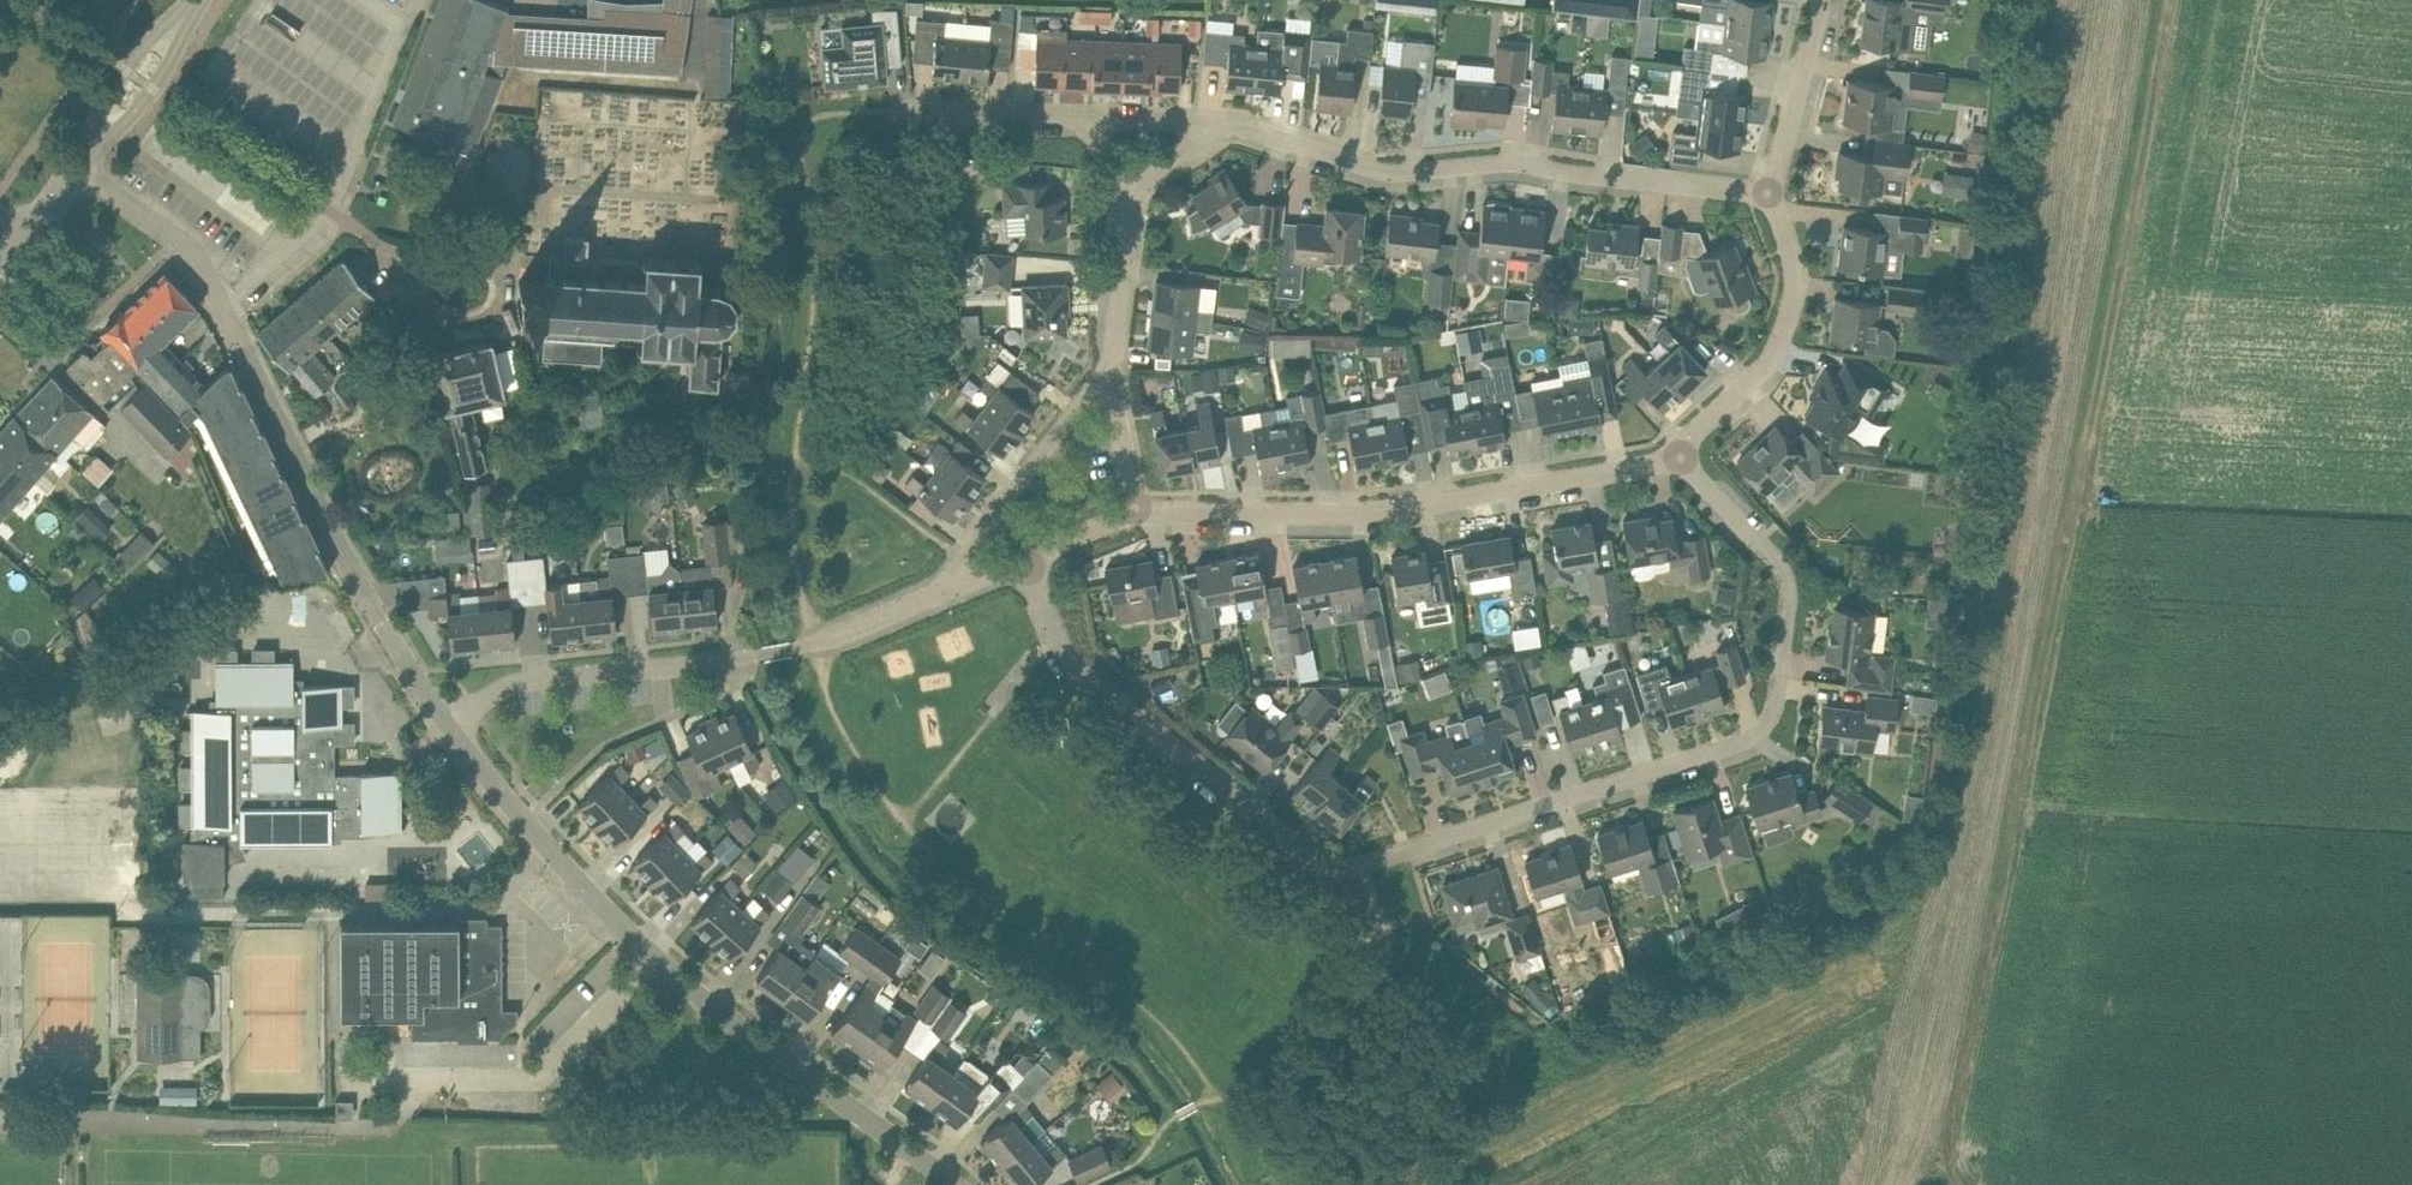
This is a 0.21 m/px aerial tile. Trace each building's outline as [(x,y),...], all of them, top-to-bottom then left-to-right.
[(396,122),(413,128),(415,125),(456,141),(455,145),(474,152),(504,75),(501,74),(506,61),(682,71),(694,0),(664,0),(664,3),(626,3),(626,9),(606,8),(606,17),(507,12),(509,7),(492,0),(444,0),(396,122)] [(907,11),(922,12),(923,0),(920,0),(908,0),(907,3),(907,11)] [(1377,5),(1436,12),(1437,0),(1378,0),(1377,5)] [(1553,7),(1595,12),(1597,0),(1554,0),(1553,7)] [(1595,12),(1638,16),(1640,0),(1597,0),(1595,12)] [(1703,20),(1770,29),(1773,0),(1705,0),(1705,3),(1703,20)] [(1895,46),(1895,47),(1913,50),(1919,9),(1946,13),(1948,0),(1867,0),(1862,42),(1895,46)] [(964,34),(960,78),(987,81),(990,58),(995,59),(996,46),(1011,47),(1014,19),(1013,19),(1014,7),(1001,6),(1000,18),(992,17),(991,24),(990,37),(964,34)] [(887,78),(885,65),(902,63),(897,7),(872,7),(873,22),(842,24),(842,26),(843,26),(845,44),(824,46),(824,45),(823,45),(823,47),(827,83),(826,83),(826,85),(885,79),(885,80),(887,79),(887,78)] [(1094,9),(1079,9),(1079,22),(1094,22),(1094,9)] [(1110,9),(1094,9),(1094,22),(1110,23),(1110,9)] [(731,95),(733,13),(708,13),(706,94),(731,95)] [(1019,29),(1031,30),(1032,14),(1020,13),(1019,29)] [(1573,16),(1572,30),(1586,31),(1587,17),(1573,16)] [(918,17),(916,38),(931,40),(930,53),(935,53),(933,76),(960,78),(964,34),(946,32),(947,20),(918,17)] [(1146,37),(1158,37),(1158,33),(1158,17),(1145,17),(1145,33),(1146,33),(1146,37)] [(1188,34),(1200,35),(1201,18),(1188,18),(1188,34)] [(1683,66),(1739,73),(1747,74),(1750,55),(1766,57),(1770,29),(1703,20),(1700,20),(1696,47),(1685,45),(1683,66)] [(1260,26),(1258,44),(1254,90),(1281,92),(1283,69),(1307,71),(1312,23),(1286,21),(1285,29),(1260,26)] [(1035,84),(1065,85),(1067,38),(1068,29),(1037,27),(1035,84)] [(1317,106),(1351,109),(1356,55),(1371,57),(1374,29),(1348,27),(1347,40),(1340,39),(1337,64),(1321,62),(1317,106)] [(1227,87),(1254,90),(1258,44),(1245,43),(1246,33),(1207,30),(1204,61),(1229,63),(1227,87)] [(1065,85),(1093,86),(1095,39),(1067,38),(1065,85)] [(1385,64),(1379,112),(1410,115),(1416,67),(1433,69),(1435,41),(1403,38),(1400,66),(1385,64)] [(1093,86),(1122,87),(1124,40),(1095,39),(1093,86)] [(1122,87),(1152,88),(1153,42),(1124,40),(1122,87)] [(1153,42),(1152,88),(1181,89),(1182,43),(1153,42)] [(1034,43),(1021,43),(1022,63),(1034,63),(1034,43)] [(1496,76),(1495,84),(1455,80),(1451,122),(1473,123),(1474,120),(1504,122),(1508,77),(1523,78),(1523,76),(1526,47),(1498,44),(1496,76)] [(1613,55),(1610,83),(1627,84),(1630,56),(1613,55)] [(1553,128),(1578,131),(1582,85),(1568,84),(1570,70),(1552,68),(1553,58),(1535,57),(1532,90),(1550,92),(1551,90),(1556,90),(1553,128)] [(1701,99),(1699,116),(1744,122),(1748,93),(1737,92),(1739,73),(1683,66),(1679,97),(1701,99)] [(1907,94),(1942,98),(1945,74),(1910,70),(1907,94)] [(1844,121),(1868,124),(1887,127),(1889,108),(1896,109),(1899,85),(1873,81),(1849,78),(1844,121)] [(1582,85),(1578,131),(1603,133),(1607,87),(1582,85)] [(1744,122),(1699,116),(1697,133),(1674,130),(1673,137),(1670,161),(1699,164),(1701,145),(1741,150),(1744,122)] [(1969,147),(1984,151),(1987,133),(1973,130),(1969,147)] [(1638,158),(1650,150),(1640,137),(1629,145),(1638,158)] [(1840,151),(1837,175),(1842,176),(1841,186),(1864,189),(1881,191),(1882,190),(1902,193),(1904,176),(1905,176),(1909,143),(1890,140),(1866,137),(1866,139),(1876,140),(1874,155),(1840,151)] [(1227,172),(1193,195),(1200,205),(1188,213),(1193,229),(1213,224),(1213,225),(1238,209),(1246,221),(1260,222),(1259,233),(1282,235),(1286,204),(1262,201),(1262,203),(1247,201),(1227,172)] [(1952,173),(1950,194),(1970,196),(1973,175),(1952,173)] [(1004,184),(1006,208),(1006,213),(1027,212),(1028,233),(1042,232),(1066,231),(1064,197),(1050,198),(1049,181),(1004,184)] [(1458,241),(1455,272),(1454,277),(1488,280),(1491,251),(1510,253),(1515,206),(1484,203),(1479,243),(1458,241)] [(1279,267),(1295,269),(1296,259),(1323,262),(1324,260),(1336,262),(1341,258),(1341,254),(1359,256),(1359,252),(1364,210),(1328,206),(1326,224),(1298,221),(1295,245),(1281,244),(1279,267)] [(1546,210),(1515,206),(1510,253),(1528,255),(1525,280),(1559,283),(1560,276),(1563,252),(1541,250),(1546,210)] [(1439,221),(1412,218),(1412,215),(1391,212),(1387,250),(1435,256),(1439,221)] [(1847,267),(1870,270),(1882,271),(1885,252),(1892,246),(1922,250),(1924,236),(1925,236),(1927,217),(1901,214),(1899,232),(1844,225),(1840,259),(1847,267)] [(1583,254),(1581,270),(1584,274),(1599,276),(1604,272),(1605,265),(1634,268),(1635,258),(1639,224),(1608,221),(1607,227),(1589,225),(1586,254),(1583,254)] [(1661,242),(1659,253),(1681,255),(1684,225),(1663,223),(1662,235),(1661,242)] [(1958,232),(1956,253),(1972,255),(1974,234),(1958,232)] [(666,346),(665,351),(669,351),(669,346),(684,347),(682,367),(691,367),(690,383),(719,385),(722,332),(717,332),(717,326),(727,324),(729,328),(732,326),(729,322),(735,315),(740,316),(741,313),(737,312),(737,302),(742,301),(741,298),(736,299),(731,291),(734,287),(732,285),(729,289),(719,285),(720,280),(717,280),(716,285),(700,283),(700,280),(699,280),(700,262),(704,259),(701,256),(698,260),(675,258),(676,253),(672,253),(672,257),(652,256),(652,251),(649,251),(648,255),(643,255),(643,258),(588,256),(589,236),(566,234),(564,254),(550,253),(549,269),(546,269),(546,278),(545,278),(545,282),(529,281),(527,279),(527,277),(524,277),(524,278),(521,280),(520,280),(518,305),(522,305),(522,309),(525,309),(525,305),(543,306),(543,310),(544,310),(543,320),(546,320),(543,356),(602,360),(603,339),(637,341),(637,344),(642,345),(642,349),(646,350),(646,345),(666,346)] [(1455,272),(1458,241),(1454,272),(1429,270),(1426,302),(1451,305),(1454,277),(1455,272)] [(1688,255),(1687,266),(1689,273),(1688,274),(1694,289),(1700,291),(1710,288),(1715,303),(1725,299),(1729,309),(1735,313),(1747,308),(1750,301),(1747,291),(1755,289),(1747,267),(1744,268),(1734,243),(1698,256),(1688,255)] [(980,287),(1009,290),(1012,254),(983,252),(980,287)] [(1640,275),(1638,285),(1655,287),(1657,275),(1658,261),(1659,258),(1641,257),(1640,275)] [(258,332),(289,367),(292,365),(317,394),(333,381),(307,351),(375,293),(344,258),(258,332)] [(165,271),(102,332),(108,338),(137,366),(138,366),(181,409),(193,397),(206,385),(190,368),(183,361),(164,341),(197,308),(199,307),(165,271)] [(1157,280),(1153,314),(1213,320),(1214,309),(1217,286),(1200,285),(1157,280)] [(1066,314),(1069,313),(1068,282),(1044,284),(1023,285),(1026,336),(1043,334),(1067,333),(1066,314)] [(1887,310),(1925,314),(1928,290),(1890,285),(1887,310)] [(1867,341),(1866,352),(1895,355),(1897,337),(1889,329),(1878,328),(1881,302),(1860,300),(1836,297),(1831,336),(1867,341)] [(1213,320),(1153,314),(1149,347),(1193,352),(1195,329),(1212,331),(1213,320)] [(1517,320),(1504,322),(1506,335),(1519,334),(1517,320)] [(1671,350),(1647,372),(1633,357),(1623,366),(1663,409),(1677,396),(1680,400),(1692,388),(1689,385),(1707,368),(1666,325),(1656,334),(1671,350)] [(1479,327),(1456,331),(1460,352),(1483,348),(1479,327)] [(1242,330),(1239,348),(1264,351),(1267,333),(1242,330)] [(963,335),(963,352),(984,351),(984,335),(963,335)] [(1342,335),(1341,347),(1356,348),(1356,336),(1342,335)] [(1309,336),(1297,336),(1297,353),(1309,353),(1309,336)] [(85,349),(68,365),(87,384),(111,406),(138,381),(130,372),(137,366),(108,338),(91,355),(85,349)] [(1591,373),(1562,378),(1572,427),(1587,424),(1588,430),(1603,427),(1601,418),(1619,415),(1603,338),(1585,341),(1591,373)] [(487,465),(472,400),(504,392),(497,362),(492,339),(432,353),(437,377),(443,407),(448,405),(465,470),(487,465)] [(1376,339),(1364,339),(1364,353),(1376,353),(1376,339)] [(1485,374),(1465,378),(1470,405),(1478,449),(1507,443),(1503,426),(1497,395),(1516,391),(1510,355),(1482,359),(1485,374)] [(1157,356),(1156,365),(1170,366),(1171,356),(1157,356)] [(1815,398),(1806,415),(1833,431),(1830,455),(1885,463),(1887,447),(1854,427),(1863,412),(1871,416),(1889,387),(1867,374),(1846,361),(1838,375),(1827,368),(1811,395),(1815,398)] [(193,397),(181,409),(189,417),(193,413),(198,408),(205,414),(205,415),(277,565),(283,577),(326,572),(330,571),(232,364),(230,365),(223,369),(206,385),(193,397)] [(1219,368),(1222,383),(1236,380),(1233,365),(1219,368)] [(1169,368),(1158,369),(1158,380),(1170,380),(1169,368)] [(1215,368),(1201,370),(1204,391),(1219,388),(1218,380),(1215,368)] [(993,395),(990,400),(1025,425),(1036,412),(1029,407),(1040,392),(1012,370),(1001,385),(988,376),(981,386),(993,395)] [(1543,438),(1558,436),(1557,430),(1572,427),(1562,378),(1562,374),(1532,380),(1533,388),(1516,391),(1521,415),(1538,412),(1543,438)] [(91,410),(53,376),(18,415),(56,450),(91,410)] [(1436,376),(1416,380),(1422,409),(1429,448),(1448,444),(1450,454),(1478,449),(1470,405),(1454,408),(1450,382),(1438,385),(1436,376)] [(1372,403),(1384,463),(1410,458),(1402,413),(1422,409),(1422,408),(1416,380),(1396,384),(1398,398),(1372,403)] [(121,406),(168,455),(193,432),(145,383),(121,406)] [(321,393),(336,409),(347,399),(332,383),(321,393)] [(1278,421),(1286,466),(1311,462),(1305,430),(1328,426),(1325,412),(1321,391),(1286,398),(1291,419),(1278,421)] [(922,394),(913,405),(925,414),(933,402),(922,394)] [(1025,425),(990,400),(976,418),(964,409),(956,418),(1003,454),(1014,440),(1018,443),(1029,428),(1025,425)] [(1151,411),(1163,470),(1186,466),(1187,470),(1204,467),(1203,463),(1221,459),(1210,401),(1197,404),(1201,423),(1167,429),(1163,409),(1151,411)] [(1356,468),(1384,463),(1372,403),(1325,412),(1328,426),(1330,439),(1350,436),(1356,468)] [(1253,426),(1262,471),(1286,466),(1275,407),(1261,409),(1264,424),(1253,426)] [(1245,428),(1242,411),(1226,414),(1229,430),(1245,428)] [(0,433),(0,449),(33,479),(57,451),(56,450),(18,415),(17,414),(0,433)] [(888,434),(903,447),(911,437),(895,424),(888,434)] [(1777,425),(1738,461),(1766,491),(1770,487),(1792,466),(1812,487),(1816,491),(1840,469),(1821,449),(1810,460),(1792,441),(1777,425)] [(935,472),(973,501),(979,494),(975,491),(986,477),(939,441),(931,451),(944,461),(935,472)] [(33,479),(0,449),(0,516),(33,479)] [(83,468),(99,482),(112,467),(96,453),(83,468)] [(862,468),(880,482),(890,469),(871,456),(862,468)] [(910,504),(932,521),(941,509),(954,519),(964,506),(968,508),(973,501),(935,472),(926,483),(913,473),(906,483),(918,493),(910,504)] [(471,482),(475,532),(495,531),(490,480),(471,482)] [(671,488),(678,503),(692,497),(685,481),(671,488)] [(651,485),(653,502),(667,500),(666,484),(651,485)] [(88,504),(75,518),(99,541),(112,528),(88,504)] [(1645,516),(1624,520),(1634,575),(1640,578),(1650,577),(1655,572),(1652,558),(1670,555),(1672,564),(1689,561),(1691,576),(1710,573),(1704,535),(1685,538),(1685,542),(1677,544),(1672,517),(1646,521),(1645,516)] [(705,521),(709,559),(729,557),(726,519),(705,521)] [(1556,550),(1544,552),(1549,584),(1575,579),(1574,573),(1589,570),(1594,600),(1622,596),(1617,565),(1600,568),(1592,521),(1552,527),(1556,550)] [(142,531),(124,549),(136,560),(154,542),(142,531)] [(495,535),(480,536),(481,553),(496,553),(495,535)] [(1463,543),(1467,567),(1468,576),(1509,569),(1513,596),(1537,592),(1531,555),(1514,558),(1510,535),(1463,543)] [(1392,555),(1396,579),(1400,598),(1416,595),(1421,623),(1452,618),(1451,612),(1447,588),(1433,591),(1425,549),(1392,555)] [(640,552),(627,554),(627,555),(629,568),(648,566),(646,552),(640,552)] [(1228,558),(1235,595),(1253,591),(1256,609),(1270,606),(1260,552),(1228,558)] [(1357,553),(1325,559),(1333,596),(1351,593),(1354,611),(1368,608),(1357,553)] [(627,554),(608,556),(610,570),(629,568),(627,555),(627,554)] [(544,555),(526,557),(526,563),(528,579),(546,577),(544,557),(544,555)] [(514,558),(507,559),(510,581),(528,579),(526,563),(526,557),(525,557),(514,558)] [(1197,569),(1182,572),(1194,638),(1222,632),(1220,616),(1238,612),(1228,558),(1196,564),(1197,569)] [(1151,592),(1156,616),(1179,612),(1172,572),(1155,575),(1152,559),(1106,568),(1112,599),(1151,592)] [(1333,596),(1325,559),(1293,565),(1304,620),(1317,618),(1314,600),(1333,596)] [(661,571),(648,572),(650,591),(654,628),(686,624),(680,569),(669,560),(661,571)] [(712,565),(680,569),(686,624),(718,621),(712,565)] [(94,574),(82,586),(94,599),(106,587),(94,574)] [(610,576),(579,579),(585,635),(617,632),(613,595),(611,576),(610,576)] [(579,579),(547,583),(549,601),(553,638),(585,635),(579,579)] [(499,605),(480,607),(484,646),(516,642),(512,605),(510,587),(497,589),(497,591),(499,605)] [(1715,609),(1731,613),(1736,590),(1719,587),(1715,609)] [(447,594),(429,596),(430,606),(431,613),(448,611),(452,649),(484,646),(480,607),(462,609),(460,595),(460,593),(447,594)] [(1269,607),(1272,623),(1287,620),(1284,604),(1269,607)] [(1895,655),(1869,652),(1874,611),(1860,609),(1836,606),(1833,627),(1830,627),(1827,656),(1852,659),(1852,664),(1850,663),(1848,684),(1891,689),(1895,655)] [(1605,610),(1609,636),(1627,632),(1622,607),(1605,610)] [(1362,613),(1369,659),(1391,655),(1382,610),(1362,613)] [(1287,623),(1295,661),(1311,659),(1304,620),(1287,623)] [(1513,627),(1515,647),(1541,643),(1539,624),(1513,627)] [(64,630),(51,645),(60,653),(73,638),(64,630)] [(1721,662),(1686,673),(1699,715),(1726,706),(1718,681),(1727,678),(1728,683),(1746,677),(1736,644),(1717,650),(1721,662)] [(364,835),(364,828),(402,828),(402,771),(362,772),(362,773),(329,773),(329,763),(335,763),(335,741),(355,741),(355,721),(342,721),(342,704),(355,704),(355,684),(303,684),(303,687),(293,687),(293,655),(292,655),(292,660),(274,660),(274,648),(254,648),(254,660),(237,660),(237,648),(217,648),(217,699),(219,699),(220,709),(188,709),(188,710),(193,710),(193,728),(180,728),(180,748),(193,748),(193,765),(180,765),(180,785),(193,785),(193,802),(181,802),(181,822),(191,822),(191,839),(183,839),(183,840),(185,840),(185,876),(184,876),(184,878),(192,878),(192,892),(191,892),(191,894),(226,894),(226,892),(224,892),(224,878),(225,878),(225,876),(224,876),(225,859),(244,855),(244,842),(330,842),(330,847),(332,847),(332,830),(342,830),(342,835),(364,835)] [(1522,657),(1526,671),(1542,667),(1539,653),(1522,657)] [(1699,715),(1686,673),(1672,678),(1667,662),(1637,672),(1649,708),(1666,703),(1672,723),(1699,715)] [(1598,697),(1585,701),(1599,747),(1613,742),(1612,738),(1623,734),(1620,723),(1642,716),(1625,663),(1604,670),(1606,679),(1594,683),(1598,697)] [(1428,695),(1452,688),(1446,668),(1422,676),(1428,695)] [(1296,710),(1321,730),(1340,707),(1315,686),(1296,710)] [(1555,718),(1546,689),(1531,693),(1540,723),(1555,718)] [(1479,710),(1463,716),(1475,752),(1485,784),(1491,782),(1490,778),(1516,770),(1506,739),(1514,736),(1515,741),(1536,734),(1523,692),(1502,699),(1507,715),(1482,723),(1479,710)] [(1599,747),(1585,701),(1571,706),(1567,692),(1553,696),(1558,712),(1560,711),(1573,751),(1584,747),(1585,751),(1599,747)] [(1914,693),(1912,707),(1935,710),(1937,695),(1914,693)] [(1821,743),(1871,749),(1874,726),(1894,729),(1898,698),(1868,695),(1866,712),(1825,707),(1821,743)] [(1243,751),(1265,769),(1291,737),(1290,736),(1303,719),(1292,710),(1279,727),(1252,705),(1249,708),(1236,698),(1217,721),(1230,732),(1228,735),(1245,749),(1243,751)] [(718,714),(709,718),(730,762),(743,756),(749,770),(760,765),(735,711),(720,718),(718,714)] [(1475,752),(1463,716),(1448,720),(1451,733),(1426,741),(1423,730),(1402,737),(1407,750),(1407,751),(1414,773),(1435,767),(1433,762),(1441,759),(1451,790),(1477,782),(1478,786),(1485,784),(1475,752)] [(730,762),(709,718),(701,722),(703,726),(687,733),(706,773),(712,787),(723,782),(717,768),(730,762)] [(1400,731),(1391,734),(1398,754),(1407,751),(1407,750),(1402,737),(1400,731)] [(651,756),(665,749),(659,736),(645,743),(651,756)] [(1317,737),(1309,747),(1317,754),(1325,744),(1317,737)] [(625,750),(630,764),(646,758),(641,744),(625,750)] [(1307,802),(1304,805),(1317,816),(1320,812),(1339,827),(1377,781),(1366,772),(1353,789),(1327,768),(1340,752),(1330,744),(1293,790),(1307,802)] [(588,820),(594,827),(638,785),(628,775),(631,772),(623,763),(579,804),(591,817),(588,820)] [(1747,786),(1760,825),(1791,815),(1793,821),(1822,812),(1815,790),(1799,795),(1791,772),(1747,786)] [(657,787),(675,805),(688,791),(671,773),(657,787)] [(706,773),(688,781),(693,791),(698,796),(700,795),(702,799),(709,796),(707,792),(713,789),(712,787),(706,773)] [(1827,796),(1861,818),(1873,799),(1839,778),(1827,796)] [(760,795),(772,814),(793,800),(780,781),(760,795)] [(638,785),(594,827),(601,834),(604,830),(616,843),(659,802),(651,793),(648,796),(638,785)] [(1689,853),(1719,843),(1725,862),(1753,853),(1740,813),(1720,819),(1713,797),(1674,810),(1689,853)] [(739,813),(729,823),(744,840),(755,830),(739,813)] [(1610,871),(1640,861),(1650,891),(1680,881),(1672,856),(1657,861),(1643,820),(1598,834),(1610,871)] [(677,821),(634,862),(646,874),(642,878),(649,884),(684,851),(696,840),(677,821)] [(728,832),(713,847),(727,862),(743,847),(728,832)] [(799,841),(778,866),(795,881),(801,874),(816,857),(799,841)] [(1567,894),(1576,921),(1609,910),(1600,883),(1584,888),(1581,879),(1583,878),(1571,843),(1544,852),(1545,854),(1526,861),(1537,893),(1566,884),(1569,893),(1567,894)] [(684,851),(649,884),(655,891),(659,888),(671,900),(714,859),(706,851),(694,861),(684,851)] [(729,866),(744,880),(758,865),(743,851),(729,866)] [(773,871),(761,886),(778,900),(795,881),(778,866),(773,871)] [(1455,921),(1475,915),(1478,924),(1505,916),(1518,957),(1540,950),(1529,913),(1514,918),(1497,867),(1443,884),(1455,921)] [(816,874),(806,888),(818,897),(828,883),(816,874)] [(702,937),(709,943),(742,907),(731,898),(742,886),(732,877),(692,922),(705,933),(702,937)] [(389,881),(366,881),(366,895),(389,895),(389,881)] [(818,897),(806,888),(783,919),(803,933),(822,906),(816,901),(818,897)] [(742,907),(709,943),(716,950),(719,946),(732,957),(772,913),(763,905),(752,917),(742,907)] [(342,917),(343,1015),(412,1013),(412,1037),(502,1036),(514,1024),(503,1013),(503,923),(488,923),(488,916),(342,917)] [(1674,927),(1679,944),(1695,940),(1689,922),(1674,927)] [(840,949),(862,965),(879,942),(857,926),(840,949)] [(816,951),(790,932),(757,977),(783,996),(816,951)] [(879,942),(862,965),(874,973),(884,981),(901,957),(879,942)] [(816,951),(783,996),(810,1015),(842,970),(816,951)] [(874,973),(832,1031),(843,1039),(846,1035),(861,1046),(883,1015),(884,1013),(884,1012),(892,1001),(894,997),(885,990),(877,991),(884,981),(874,973)] [(139,981),(140,1056),(201,1056),(201,981),(139,981)] [(916,1010),(933,1022),(950,998),(952,995),(935,983),(916,1010)] [(983,1000),(999,1011),(1010,995),(994,985),(983,1000)] [(902,986),(895,999),(915,1010),(922,997),(902,986)] [(931,1025),(947,1037),(967,1009),(950,997),(933,1022),(931,1025)] [(883,1015),(861,1046),(874,1056),(871,1059),(882,1067),(917,1019),(912,1016),(913,1013),(907,1008),(905,1011),(892,1001),(884,1012),(884,1013),(883,1015)] [(410,1018),(380,1018),(380,1030),(410,1030),(410,1018)] [(906,1084),(932,1103),(954,1073),(939,1062),(949,1047),(938,1039),(906,1084)] [(1048,1046),(1012,1086),(1028,1100),(1064,1061),(1048,1046)] [(954,1073),(932,1103),(958,1122),(976,1098),(989,1111),(1035,1061),(1024,1051),(1014,1062),(1008,1056),(994,1070),(992,1068),(988,1071),(966,1056),(954,1073)] [(1097,1088),(1107,1101),(1123,1088),(1112,1075),(1097,1088)] [(164,1104),(186,1104),(186,1086),(164,1086),(164,1104)] [(1025,1104),(982,1139),(1003,1164),(1033,1139),(1046,1128),(1025,1104)] [(1003,1164),(1020,1184),(1028,1184),(1066,1153),(1058,1143),(1045,1153),(1033,1139),(1003,1164)] [(1064,1158),(1074,1180),(1108,1164),(1098,1142),(1064,1158)]
